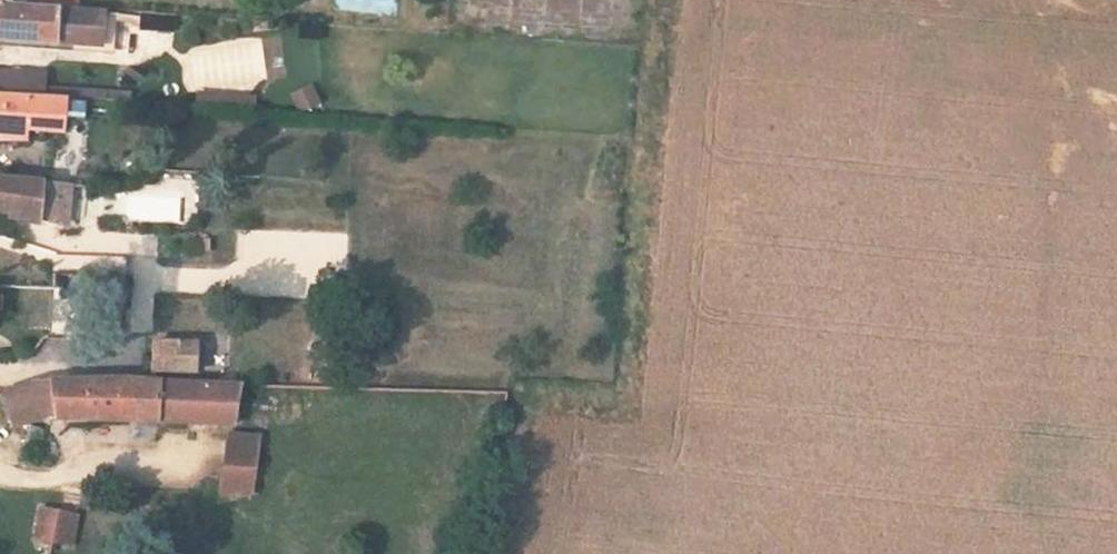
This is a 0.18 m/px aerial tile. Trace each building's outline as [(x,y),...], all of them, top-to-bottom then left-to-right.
[(85,12),(86,0),(15,0),(14,7),(85,12)] [(0,6),(0,40),(104,47),(107,13),(85,12),(14,7),(0,6)] [(263,37),(270,78),(287,75),(280,34),(263,37)] [(0,70),(0,90),(45,94),(47,74),(0,70)] [(312,83),(289,94),(299,114),(321,104),(312,83)] [(197,90),(196,100),(254,107),(255,97),(197,90)] [(24,137),(25,122),(57,124),(59,102),(0,98),(0,137),(24,137)] [(59,224),(61,187),(0,182),(0,210),(59,224)] [(147,367),(192,368),(193,344),(154,345),(148,345),(147,367)] [(5,418),(234,427),(242,386),(37,380),(6,394),(5,418)] [(129,426),(128,442),(155,444),(157,428),(129,426)] [(261,433),(234,427),(222,491),(250,496),(261,433)] [(62,515),(43,514),(42,545),(80,546),(82,527),(63,526),(62,515)]
